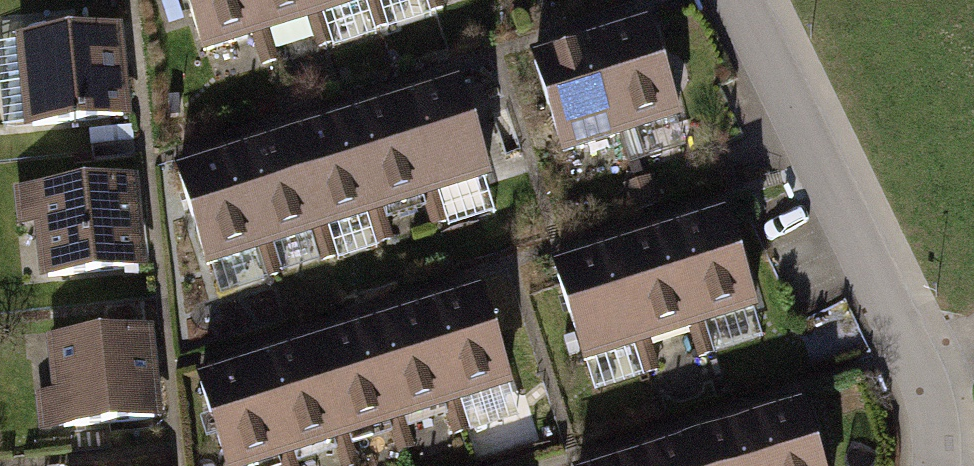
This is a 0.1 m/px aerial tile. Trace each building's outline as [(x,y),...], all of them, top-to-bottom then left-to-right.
[(251,86),(224,0),(167,0),(158,3),(190,105),(251,86)] [(312,68),(291,0),(224,0),(251,86),(312,68)] [(373,49),(357,0),(291,0),(312,68),(373,49)] [(433,30),(424,0),(357,0),(373,49),(433,30)] [(494,12),(491,0),(424,0),(433,30),(494,12)] [(119,43),(1,54),(10,143),(128,132),(119,43)] [(618,177),(679,158),(648,56),(587,75),(618,177)] [(558,196),(618,177),(587,75),(526,93),(558,196)] [(434,236),(491,219),(460,117),(403,134),(434,236)] [(377,254),(434,236),(403,134),(346,151),(377,254)] [(320,271),(377,254),(346,151),(289,169),(320,271)] [(263,288),(320,271),(289,169),(232,186),(263,288)] [(206,305),(263,288),(232,186),(175,203),(206,305)] [(134,194),(16,205),(24,294),(142,283),(134,194)] [(697,362),(752,345),(722,249),(667,266),(697,362)] [(642,380),(697,362),(667,266),(612,283),(642,380)] [(587,397),(642,380),(612,283),(557,300),(587,397)] [(456,442),(513,425),(484,326),(426,342),(456,442)] [(398,459),(456,442),(426,342),(369,359),(398,459)] [(157,350),(39,361),(47,450),(165,439),(157,350)] [(398,459),(369,359),(311,376),(338,465),(373,465),(398,459)] [(311,376),(254,393),(275,465),(338,465),(311,376)] [(254,393),(196,410),(213,465),(275,465),(254,393)] [(806,443),(750,461),(751,465),(813,465),(806,443)]
